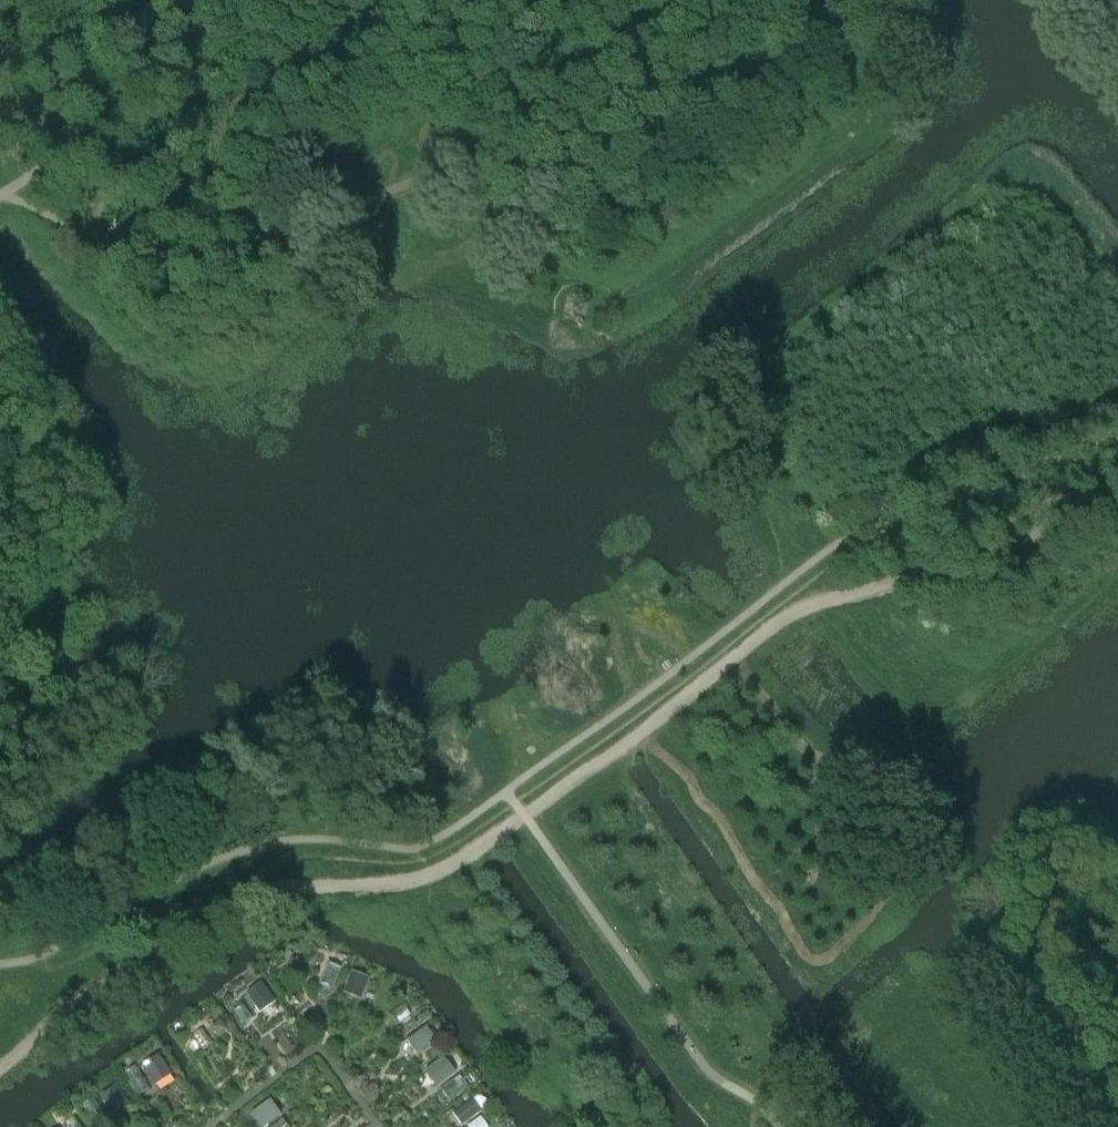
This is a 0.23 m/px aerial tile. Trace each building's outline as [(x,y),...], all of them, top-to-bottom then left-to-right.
[(262,981),(238,999),(252,1017),(276,999),(262,981)] [(430,1036),(414,1021),(397,1039),(413,1055),(430,1036)] [(181,1061),(167,1043),(144,1062),(159,1080),(181,1061)] [(124,1106),(109,1086),(89,1100),(104,1120),(124,1106)]
